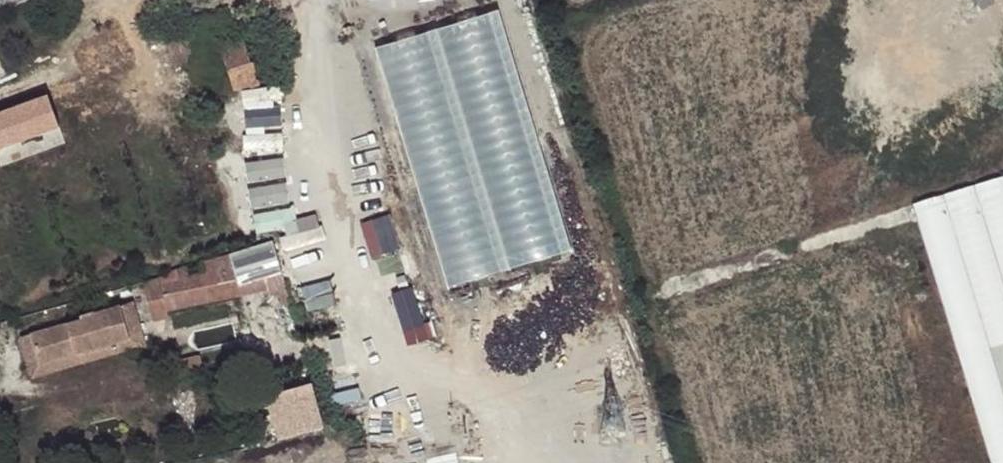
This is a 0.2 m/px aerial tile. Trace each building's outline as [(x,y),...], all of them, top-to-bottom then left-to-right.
[(447,287),(509,270),(442,27),(380,44),(447,287)] [(257,84),(244,41),(220,48),(233,91),(257,84)] [(280,87),(247,87),(247,128),(281,127),(280,87)] [(51,92),(0,110),(0,151),(64,129),(51,92)] [(287,157),(248,159),(251,203),(290,201),(287,157)] [(989,462),(1002,462),(1002,393),(990,348),(1002,344),(1002,181),(914,207),(989,462)] [(363,221),(374,255),(403,246),(392,213),(363,221)] [(262,290),(266,298),(282,293),(265,241),(194,263),(196,273),(181,277),(179,269),(164,273),(159,277),(151,280),(162,314),(164,321),(262,290)] [(137,285),(148,324),(164,321),(162,314),(151,280),(137,285)] [(393,294),(408,329),(427,321),(412,285),(393,294)] [(38,367),(29,336),(17,339),(29,382),(144,347),(131,302),(115,307),(126,339),(114,343),(38,367)] [(115,305),(103,308),(82,315),(83,319),(29,336),(38,367),(114,343),(126,339),(115,307),(115,305)] [(200,355),(180,360),(184,373),(204,369),(200,355)] [(270,398),(281,440),(326,429),(312,386),(270,398)]
